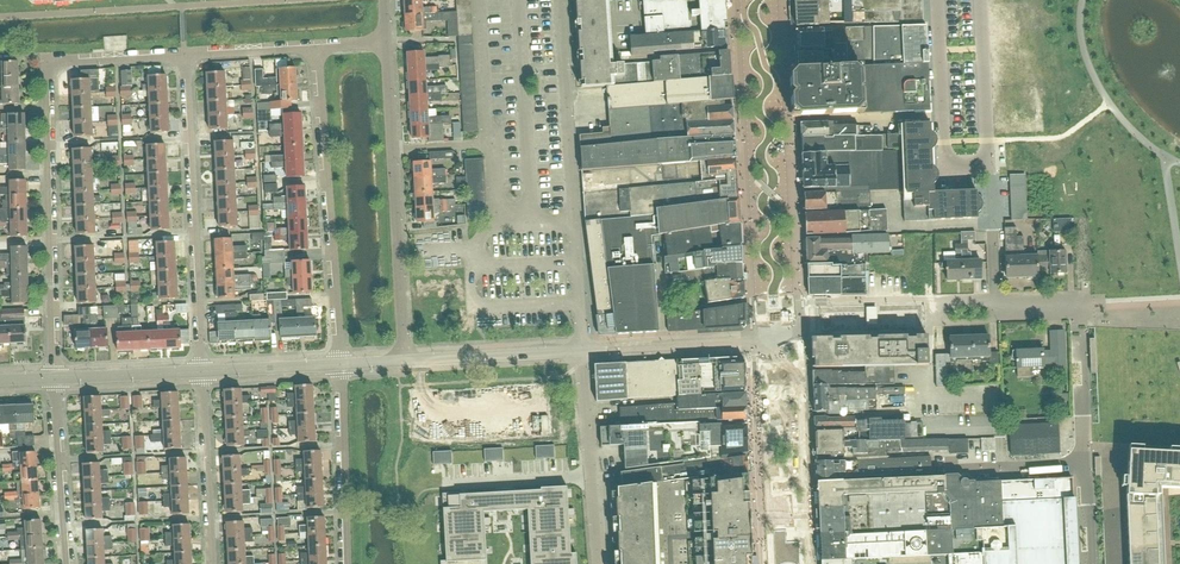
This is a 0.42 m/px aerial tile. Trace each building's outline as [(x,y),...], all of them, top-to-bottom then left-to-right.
[(422,0),(405,0),(406,15),(437,13),(437,12),(437,6),(422,7),(422,0)] [(654,82),(652,62),(624,64),(610,65),(605,0),(578,0),(578,2),(576,2),(577,22),(580,21),(581,26),(577,26),(577,27),(581,27),(581,32),(578,33),(579,52),(582,51),(583,56),(579,57),(580,73),(581,73),(582,88),(607,86),(654,82)] [(646,36),(700,32),(728,30),(726,0),(643,0),(646,36)] [(923,23),(923,0),(821,0),(794,1),(795,1),(796,27),(819,26),(819,25),(830,25),(829,24),(923,23)] [(471,12),(471,9),(471,4),(456,5),(457,12),(471,12)] [(404,31),(407,30),(407,31),(423,30),(423,29),(426,29),(426,21),(443,20),(442,12),(437,12),(437,13),(406,15),(406,23),(403,23),(404,31)] [(472,19),(471,12),(457,12),(457,20),(472,19)] [(446,36),(449,36),(449,37),(457,36),(456,13),(448,13),(449,26),(446,27),(446,36)] [(457,20),(457,27),(472,27),(472,19),(457,20)] [(926,26),(873,27),(874,66),(857,67),(856,68),(799,70),(800,77),(801,77),(803,117),(858,114),(882,113),(882,114),(913,113),(922,113),(922,112),(931,112),(929,83),(929,82),(926,26)] [(473,34),(472,27),(457,27),(458,35),(473,34)] [(847,62),(847,61),(872,61),(871,27),(796,31),(797,46),(804,46),(805,42),(832,41),(832,44),(845,44),(846,62),(847,62)] [(653,53),(729,47),(728,30),(700,32),(646,36),(630,37),(631,52),(621,52),(621,57),(654,55),(653,53)] [(473,43),(473,34),(458,35),(458,44),(473,43)] [(834,63),(835,65),(842,65),(842,62),(846,62),(845,44),(832,44),(832,41),(805,42),(804,46),(797,46),(797,54),(822,52),(829,53),(829,58),(834,63)] [(459,51),(459,59),(474,58),(474,50),(459,51)] [(406,65),(408,65),(408,67),(439,66),(439,67),(450,67),(449,55),(439,55),(439,57),(425,57),(425,52),(408,53),(408,59),(406,59),(406,65)] [(652,62),(654,82),(720,77),(731,76),(729,52),(660,58),(660,61),(652,62)] [(798,70),(803,70),(824,69),(824,68),(835,68),(835,65),(834,63),(829,58),(829,53),(822,52),(797,54),(798,65),(798,70)] [(19,76),(18,61),(0,62),(0,76),(2,76),(19,76)] [(475,72),(475,70),(474,65),(460,66),(460,73),(475,72)] [(440,70),(439,67),(439,66),(408,67),(409,82),(426,81),(426,71),(440,70)] [(296,68),(277,69),(277,78),(263,79),(263,69),(255,70),(256,86),(263,86),(297,84),(296,77),(298,75),(298,70),(296,69),(296,68)] [(121,71),(122,86),(132,85),(132,70),(121,71)] [(207,73),(207,88),(226,87),(225,72),(207,73)] [(460,73),(460,80),(475,80),(475,72),(460,73)] [(143,90),(148,90),(148,91),(167,90),(166,75),(147,76),(148,84),(143,85),(143,90)] [(19,90),(19,76),(2,76),(0,76),(0,90),(19,90)] [(731,76),(720,77),(654,82),(607,86),(609,116),(652,110),(733,103),(731,76)] [(71,80),(72,95),(90,94),(89,79),(71,80)] [(476,87),(476,86),(475,80),(460,80),(461,88),(476,87)] [(427,87),(426,81),(409,82),(410,96),(441,94),(441,93),(447,93),(447,86),(427,87)] [(106,87),(106,92),(117,92),(116,82),(106,82),(106,87)] [(297,91),(297,84),(263,86),(264,94),(273,94),(273,91),(275,91),(276,101),(270,102),(270,109),(271,109),(292,108),(291,101),(298,100),(298,99),(300,99),(299,91),(297,91)] [(226,101),(226,87),(207,88),(208,102),(226,101)] [(3,105),(19,104),(19,90),(0,90),(0,105),(3,105)] [(149,105),(167,104),(167,90),(148,91),(149,105)] [(91,108),(90,94),(72,95),(73,109),(91,108)] [(441,101),(441,94),(410,96),(411,110),(428,109),(427,102),(441,101)] [(477,102),(476,101),(476,94),(461,95),(462,103),(477,102)] [(243,108),(243,114),(253,114),(252,99),(244,100),(244,108),(243,108)] [(208,102),(209,116),(227,115),(226,101),(208,102)] [(734,120),(733,103),(652,110),(609,116),(610,127),(603,128),(603,134),(650,128),(651,126),(673,124),(734,120)] [(150,119),(168,118),(167,104),(149,105),(150,119)] [(73,109),(74,123),(92,122),(91,108),(73,109)] [(258,122),(262,121),(272,121),(271,117),(271,109),(270,109),(257,110),(258,122)] [(450,116),(428,117),(428,109),(411,110),(411,111),(409,112),(409,118),(411,119),(411,124),(443,123),(451,123),(450,116)] [(477,116),(477,109),(462,109),(462,117),(477,116)] [(284,114),(284,116),(284,124),(270,124),(270,131),(302,129),(301,113),(284,114)] [(4,124),(4,128),(25,128),(25,114),(1,114),(2,124),(4,124)] [(253,114),(243,114),(243,126),(241,126),(241,132),(253,131),(253,114)] [(228,129),(227,115),(209,116),(210,130),(228,129)] [(462,117),(463,125),(478,124),(477,116),(462,117)] [(168,118),(150,119),(151,133),(169,132),(168,118)] [(132,119),(122,120),(123,138),(136,137),(135,131),(133,131),(132,119)] [(173,121),(174,134),(185,133),(184,120),(173,121)] [(580,145),(581,148),(644,142),(680,139),(735,135),(734,120),(673,124),(651,126),(650,128),(603,134),(580,136),(580,145)] [(93,137),(92,122),(74,123),(74,137),(93,137)] [(890,131),(890,122),(876,122),(876,131),(890,131)] [(411,124),(412,126),(410,127),(410,133),(412,133),(412,139),(429,138),(429,130),(443,129),(443,123),(411,124)] [(801,123),(801,124),(801,138),(824,137),(824,139),(832,139),(832,137),(856,136),(856,126),(833,126),(833,123),(801,123)] [(9,142),(25,142),(25,128),(4,128),(4,124),(2,124),(0,124),(0,132),(4,132),(4,142),(9,142)] [(463,125),(463,132),(478,132),(478,124),(463,125)] [(804,189),(804,194),(870,191),(903,190),(904,222),(978,219),(977,214),(980,211),(981,209),(982,207),(982,204),(982,202),(981,200),(979,198),(977,196),(977,191),(934,192),(933,185),(936,182),(937,180),(938,178),(938,176),(937,173),(936,171),(935,169),(932,167),(932,150),(934,148),(935,146),(936,144),(936,141),(936,139),(935,137),(934,135),(931,133),(931,124),(900,125),(901,151),(890,152),(883,152),(879,152),(879,151),(877,151),(835,152),(825,153),(825,152),(802,153),(804,189)] [(285,136),(285,146),(303,145),(302,129),(270,131),(270,137),(285,136)] [(582,171),(736,157),(735,135),(680,139),(644,142),(581,148),(582,171)] [(887,136),(882,136),(883,152),(890,152),(890,150),(901,149),(900,135),(887,135),(887,136)] [(246,150),(246,155),(255,154),(255,149),(254,136),(241,137),(242,142),(241,142),(241,150),(246,150)] [(879,152),(883,152),(882,136),(856,136),(832,137),(832,139),(824,139),(824,137),(801,138),(802,151),(825,151),(825,152),(825,153),(835,152),(877,151),(879,151),(879,152)] [(216,156),(234,155),(233,141),(215,142),(216,156)] [(5,156),(26,156),(25,142),(9,142),(9,149),(0,149),(0,160),(5,160),(5,156)] [(119,142),(102,143),(102,150),(119,149),(119,142)] [(147,160),(166,159),(165,144),(147,145),(147,160)] [(271,155),(272,162),(304,161),(303,145),(285,146),(285,155),(271,155)] [(74,164),(92,163),(91,148),(73,149),(74,164)] [(235,170),(234,155),(216,156),(216,170),(235,170)] [(9,164),(10,171),(26,170),(26,156),(5,156),(5,160),(0,160),(0,164),(9,164)] [(657,209),(739,198),(736,157),(582,171),(585,221),(601,219),(650,216),(658,215),(657,209)] [(148,174),(166,173),(166,159),(147,160),(148,174)] [(485,167),(484,159),(465,160),(466,168),(485,167)] [(304,177),(304,161),(272,162),(272,168),(286,167),(287,177),(304,177)] [(445,168),(431,169),(431,162),(414,163),(415,178),(432,177),(437,177),(446,177),(445,168)] [(92,177),(92,163),(74,164),(74,178),(92,177)] [(466,168),(466,175),(485,174),(485,167),(466,168)] [(235,184),(235,170),(216,170),(217,185),(235,184)] [(149,188),(167,187),(166,173),(148,174),(149,188)] [(466,183),(486,182),(485,174),(466,175),(466,183)] [(1010,176),(1010,183),(1025,182),(1025,175),(1010,176)] [(74,178),(75,192),(93,191),(92,177),(74,178)] [(446,183),(446,177),(437,177),(432,177),(415,178),(416,193),(433,192),(433,183),(446,183)] [(466,178),(457,178),(457,190),(466,190),(466,178)] [(6,195),(26,195),(26,180),(10,181),(10,187),(0,187),(1,192),(1,195),(6,195)] [(466,183),(467,190),(486,189),(486,182),(466,183)] [(1026,190),(1025,182),(1010,183),(1010,191),(1026,190)] [(236,198),(235,184),(217,185),(218,199),(236,198)] [(278,193),(278,184),(264,184),(265,193),(278,193)] [(274,197),(274,203),(306,202),(305,186),(287,187),(288,196),(274,197)] [(150,202),(168,201),(167,187),(149,188),(150,202)] [(467,190),(467,197),(486,196),(486,189),(467,190)] [(1026,197),(1026,190),(1010,191),(1011,198),(1026,197)] [(94,205),(93,191),(75,192),(76,206),(94,205)] [(871,207),(870,191),(804,194),(805,211),(871,207)] [(433,199),(433,192),(416,193),(416,208),(434,207),(439,206),(450,206),(450,203),(447,203),(447,200),(439,200),(439,199),(433,199)] [(10,209),(27,209),(26,195),(6,195),(6,200),(3,200),(3,208),(0,208),(0,209),(10,209)] [(467,197),(468,205),(487,204),(486,196),(467,197)] [(1011,205),(1026,205),(1026,197),(1011,198),(1011,205)] [(237,212),(236,198),(218,199),(219,213),(237,212)] [(664,235),(740,225),(739,204),(739,198),(657,209),(658,215),(650,216),(601,219),(613,314),(616,334),(615,334),(615,335),(659,332),(651,237),(664,235)] [(150,217),(169,216),(168,201),(150,202),(150,217)] [(288,209),(289,219),(307,218),(306,202),(274,203),(263,204),(263,210),(288,209)] [(468,212),(487,211),(487,204),(468,205),(468,212)] [(76,206),(76,220),(94,220),(94,205),(76,206)] [(1027,212),(1026,205),(1011,205),(1011,213),(1027,212)] [(434,207),(416,208),(417,223),(424,223),(425,229),(437,228),(437,221),(435,221),(434,213),(448,212),(448,209),(450,209),(450,206),(439,206),(434,207)] [(1,227),(6,227),(6,223),(27,223),(27,209),(10,209),(0,209),(1,218),(1,227)] [(805,235),(888,231),(886,210),(805,214),(806,235),(805,235)] [(468,212),(468,220),(488,219),(487,211),(468,212)] [(237,227),(237,212),(219,213),(219,228),(237,227)] [(1027,220),(1027,218),(1027,212),(1011,213),(1012,220),(1027,220)] [(137,216),(127,217),(127,222),(128,222),(129,236),(143,235),(142,228),(138,228),(137,216)] [(169,216),(150,217),(151,231),(169,230),(169,216)] [(123,223),(123,218),(113,218),(113,223),(110,224),(111,229),(120,229),(120,223),(123,223)] [(275,228),(275,236),(307,234),(307,218),(289,219),(289,227),(275,228)] [(1070,219),(1053,219),(1054,232),(1071,232),(1070,219)] [(95,234),(94,220),(76,220),(77,235),(95,234)] [(598,316),(613,314),(601,220),(585,221),(598,316)] [(6,229),(11,229),(11,238),(27,237),(27,223),(6,223),(6,227),(6,229)] [(664,235),(667,258),(701,253),(701,250),(742,245),(741,244),(740,225),(664,235)] [(1016,237),(1016,228),(1004,228),(1006,278),(1022,277),(1021,250),(1016,251),(1016,237)] [(961,232),(961,245),(962,254),(962,261),(963,279),(970,279),(972,279),(981,279),(981,260),(980,260),(980,261),(971,261),(971,253),(968,253),(968,241),(975,240),(975,232),(961,232)] [(275,241),(290,240),(290,251),(308,250),(307,234),(275,236),(275,241)] [(806,239),(806,253),(868,251),(869,253),(889,253),(888,235),(855,236),(853,238),(806,239)] [(1038,277),(1038,269),(1037,256),(1024,256),(1023,237),(1016,237),(1016,251),(1021,250),(1022,277),(1038,277)] [(215,240),(216,255),(247,253),(246,245),(232,246),(232,239),(215,240)] [(114,254),(115,259),(125,258),(124,242),(117,242),(117,245),(114,245),(115,252),(117,252),(117,253),(114,254)] [(157,257),(176,256),(175,242),(157,243),(157,257)] [(76,261),(94,260),(94,246),(76,247),(76,261)] [(1,265),(1,257),(7,257),(7,261),(28,261),(27,247),(11,247),(11,254),(0,254),(0,265),(1,265)] [(665,274),(670,273),(702,270),(702,269),(715,268),(717,266),(742,265),(742,248),(709,252),(701,257),(701,253),(667,258),(664,258),(665,274)] [(265,251),(265,257),(285,256),(285,249),(265,251)] [(866,264),(866,253),(869,253),(868,251),(806,253),(807,265),(847,265),(866,264)] [(1037,256),(1038,269),(1050,268),(1050,274),(1057,274),(1058,276),(1064,276),(1063,273),(1066,273),(1065,251),(1049,252),(1049,259),(1040,260),(1040,255),(1037,256)] [(247,258),(247,253),(216,255),(217,269),(233,269),(233,259),(247,258)] [(157,257),(158,271),(176,270),(176,256),(157,257)] [(285,256),(265,257),(266,264),(286,263),(285,256)] [(12,275),(28,275),(28,261),(7,261),(7,257),(1,257),(1,265),(0,265),(0,269),(0,268),(7,268),(7,275),(12,275)] [(77,275),(95,274),(94,260),(76,261),(77,275)] [(287,278),(311,277),(310,261),(292,262),(293,270),(285,271),(286,278),(287,278)] [(963,279),(962,261),(942,262),(941,269),(946,271),(947,280),(963,280),(963,279)] [(808,278),(866,278),(866,264),(847,265),(807,265),(808,278)] [(702,269),(702,270),(670,273),(672,286),(695,283),(705,282),(730,279),(731,282),(743,281),(742,265),(717,266),(715,268),(702,269)] [(234,275),(233,269),(217,269),(218,284),(251,282),(258,282),(258,277),(255,275),(251,275),(234,275)] [(159,286),(177,285),(176,270),(158,271),(159,286)] [(96,289),(95,274),(77,275),(78,289),(96,289)] [(7,293),(7,289),(28,289),(28,275),(12,275),(12,283),(5,283),(5,285),(1,285),(2,293),(7,293)] [(288,285),(293,285),(294,294),(312,293),(311,277),(287,278),(288,285)] [(808,296),(810,296),(814,296),(814,298),(826,298),(826,296),(866,295),(866,278),(808,278),(808,296)] [(744,298),(743,281),(731,282),(730,279),(705,282),(708,303),(744,298)] [(251,289),(251,282),(218,284),(218,299),(235,298),(234,290),(251,289)] [(696,290),(695,283),(672,286),(674,299),(680,298),(679,293),(696,290)] [(12,296),(12,304),(29,303),(28,289),(7,289),(7,293),(2,293),(1,285),(0,285),(0,293),(1,293),(1,297),(12,296)] [(177,285),(159,286),(160,300),(169,300),(170,300),(178,299),(177,285)] [(97,303),(96,289),(78,289),(79,304),(97,303)] [(267,296),(264,296),(265,301),(287,299),(287,292),(267,293),(267,296)] [(674,306),(673,297),(665,298),(667,307),(674,306)] [(296,299),(297,319),(298,319),(299,340),(316,339),(316,336),(315,318),(305,319),(304,307),(312,306),(312,298),(296,299)] [(254,322),(253,322),(254,342),(271,341),(270,324),(276,324),(274,301),(267,302),(268,321),(261,321),(261,314),(253,315),(254,322)] [(298,319),(297,319),(282,320),(281,301),(274,301),(276,324),(281,323),(282,341),(299,340),(298,319)] [(138,305),(131,305),(132,312),(141,312),(140,304),(138,304),(138,305)] [(668,332),(740,327),(743,326),(745,322),(745,304),(736,305),(667,316),(668,332)] [(124,305),(110,306),(111,318),(119,318),(119,313),(125,313),(124,305)] [(236,323),(236,312),(235,312),(235,305),(218,306),(219,320),(219,324),(220,341),(220,344),(237,343),(236,323)] [(90,308),(79,308),(79,316),(84,316),(85,330),(75,331),(76,349),(78,349),(78,351),(85,350),(85,348),(92,348),(91,315),(90,308)] [(24,309),(9,310),(11,343),(17,343),(17,345),(24,344),(24,343),(26,343),(24,309)] [(11,343),(9,310),(2,310),(2,318),(0,318),(0,347),(3,347),(3,344),(11,343)] [(613,314),(598,316),(600,330),(600,331),(600,332),(601,332),(602,333),(602,334),(603,334),(604,334),(605,334),(615,334),(616,334),(613,314)] [(97,315),(91,315),(92,348),(99,348),(99,349),(107,349),(106,347),(108,347),(108,329),(98,330),(97,315)] [(170,315),(163,316),(164,325),(165,331),(164,331),(165,349),(181,348),(180,330),(171,331),(170,315)] [(138,317),(132,318),(134,351),(150,350),(149,332),(142,332),(141,325),(138,326),(138,317)] [(127,351),(134,351),(132,318),(122,318),(123,326),(118,327),(119,333),(117,334),(118,351),(119,351),(119,354),(127,353),(127,351)] [(253,322),(236,323),(237,343),(254,342),(253,322)] [(1087,327),(1098,563),(1179,563),(1179,332),(1087,327)] [(165,349),(164,331),(149,332),(150,350),(165,349)] [(1017,363),(1017,368),(1017,377),(1030,376),(1030,367),(1044,367),(1044,365),(1051,364),(1051,370),(1066,369),(1064,331),(1050,331),(1051,351),(1044,351),(1044,350),(1013,351),(1013,352),(1012,360),(1015,361),(1015,363),(1017,363)] [(813,349),(813,367),(815,367),(815,368),(852,367),(894,366),(928,365),(928,336),(821,338),(821,340),(822,340),(822,342),(815,349),(813,349)] [(972,357),(972,336),(950,337),(950,354),(935,355),(936,365),(936,387),(946,387),(945,363),(957,363),(957,358),(972,357)] [(989,336),(972,336),(972,357),(982,357),(982,362),(989,361),(989,365),(999,365),(999,352),(990,353),(989,336)] [(746,391),(745,361),(730,362),(730,358),(681,360),(681,364),(677,364),(677,362),(675,361),(595,365),(597,402),(628,400),(628,399),(684,395),(701,394),(701,392),(746,391)] [(895,384),(894,366),(852,367),(852,373),(841,373),(841,372),(832,372),(832,370),(813,371),(812,371),(812,372),(813,386),(830,385),(876,384),(895,384)] [(830,385),(813,386),(814,397),(829,397),(829,400),(876,400),(876,395),(905,394),(905,388),(877,389),(876,384),(830,385)] [(295,386),(296,393),(287,393),(288,401),(313,399),(313,385),(295,386)] [(268,393),(269,402),(277,401),(276,387),(268,388),(268,393)] [(250,396),(242,397),(241,389),(224,390),(225,404),(242,403),(250,403),(250,396)] [(252,402),(260,401),(259,391),(251,391),(252,402)] [(162,393),(162,400),(153,401),(154,408),(162,408),(162,407),(179,407),(178,392),(162,393)] [(678,396),(678,410),(746,406),(746,393),(701,395),(678,396)] [(101,411),(101,409),(100,396),(84,397),(85,411),(101,411)] [(134,396),(134,408),(142,408),(142,396),(134,396)] [(129,397),(121,397),(121,409),(130,408),(129,397)] [(829,397),(814,397),(814,412),(828,412),(828,415),(840,414),(840,413),(857,413),(857,411),(869,411),(869,410),(877,410),(876,400),(829,400),(829,397)] [(297,407),(297,414),(314,413),(313,399),(288,401),(288,407),(297,407)] [(16,424),(17,424),(16,403),(0,404),(0,425),(16,424)] [(32,403),(16,403),(17,424),(16,424),(18,447),(34,446),(34,437),(25,437),(25,423),(34,423),(33,405),(32,405),(32,403)] [(243,417),(242,403),(225,404),(226,418),(243,417)] [(676,423),(676,422),(675,422),(675,410),(674,410),(673,404),(620,408),(621,426),(676,423)] [(678,410),(675,410),(675,422),(676,422),(715,421),(731,421),(731,420),(747,419),(746,406),(678,410)] [(162,408),(163,421),(179,420),(179,407),(162,407),(162,408)] [(110,409),(101,409),(101,411),(85,411),(86,425),(102,424),(102,417),(110,417),(110,409)] [(289,421),(289,429),(315,427),(314,413),(297,414),(297,421),(289,421)] [(226,418),(226,432),(243,431),(243,417),(226,418)] [(820,429),(856,428),(855,420),(855,418),(830,419),(826,417),(815,418),(815,429),(820,429)] [(816,442),(899,440),(899,419),(887,419),(855,420),(856,428),(820,429),(821,430),(816,430),(816,442)] [(160,429),(160,434),(160,436),(180,434),(179,420),(163,421),(164,429),(160,429)] [(695,467),(747,460),(746,457),(748,457),(747,425),(722,427),(721,424),(700,425),(700,422),(676,423),(621,426),(600,427),(601,446),(624,445),(625,469),(689,461),(689,462),(687,465),(694,464),(695,467)] [(922,423),(904,423),(905,439),(923,438),(922,423)] [(1060,453),(1058,423),(1010,426),(1011,456),(1060,453)] [(102,431),(102,424),(86,425),(87,439),(111,438),(111,430),(102,431)] [(290,435),(298,434),(299,443),(316,442),(315,427),(289,429),(290,435)] [(264,447),(270,447),(269,430),(257,430),(257,440),(263,439),(264,447)] [(243,431),(226,432),(227,447),(244,446),(244,437),(249,437),(249,431),(243,431)] [(151,442),(164,442),(165,450),(181,449),(180,434),(160,436),(160,434),(151,435),(151,442)] [(135,436),(136,449),(145,448),(144,435),(135,436)] [(122,437),(123,450),(132,449),(131,436),(122,437)] [(111,444),(111,438),(87,439),(87,454),(104,453),(103,445),(111,444)] [(995,438),(981,438),(982,452),(996,451),(995,438)] [(876,460),(887,459),(887,449),(901,448),(902,451),(902,453),(950,451),(950,454),(968,454),(967,439),(959,440),(959,439),(958,439),(958,440),(948,440),(948,439),(899,440),(816,442),(817,461),(876,460)] [(554,458),(554,445),(535,447),(536,459),(554,458)] [(484,449),(485,462),(503,461),(503,448),(484,449)] [(286,458),(285,450),(274,450),(275,459),(286,458)] [(296,467),(322,465),(321,451),(304,452),(304,458),(296,459),(296,467)] [(452,464),(451,451),(433,452),(433,465),(452,464)] [(13,452),(14,464),(14,468),(37,466),(36,452),(22,453),(22,452),(13,452)] [(241,470),(241,469),(240,455),(223,456),(224,471),(241,470)] [(122,463),(124,463),(124,475),(133,475),(132,457),(111,459),(112,465),(121,465),(122,463)] [(145,457),(137,457),(138,475),(146,474),(145,457)] [(817,461),(818,479),(931,475),(931,457),(887,459),(876,460),(817,461)] [(162,474),(187,472),(186,458),(170,459),(170,466),(162,466),(162,474)] [(694,464),(687,465),(621,473),(623,487),(663,481),(698,477),(699,480),(748,474),(747,460),(695,467),(694,464)] [(108,469),(100,470),(99,463),(83,464),(84,478),(109,477),(108,469)] [(14,464),(8,465),(9,472),(15,472),(15,481),(24,481),(38,480),(37,466),(14,468),(14,464)] [(305,472),(305,480),(322,479),(322,465),(296,467),(296,472),(305,472)] [(224,485),(242,484),(241,476),(250,476),(249,468),(241,469),(241,470),(224,471),(224,485)] [(617,470),(602,472),(602,479),(618,477),(617,470)] [(172,487),(188,486),(187,472),(162,474),(162,480),(171,479),(172,487)] [(623,487),(623,488),(610,489),(613,550),(613,563),(752,563),(752,556),(751,531),(750,511),(748,474),(699,480),(698,477),(663,481),(623,487)] [(1065,500),(1073,500),(1072,478),(1001,482),(1001,481),(969,483),(968,481),(967,480),(964,479),(962,479),(961,480),(957,477),(945,477),(945,476),(818,481),(822,561),(822,563),(1068,563),(1065,500)] [(109,483),(109,477),(84,478),(85,492),(101,491),(101,484),(109,483)] [(297,487),(298,495),(323,493),(322,479),(305,480),(306,487),(297,487)] [(18,500),(18,496),(39,494),(38,480),(24,481),(24,487),(17,488),(17,491),(11,492),(12,500),(15,500),(18,500)] [(251,490),(242,490),(242,484),(224,485),(225,499),(251,497),(251,490)] [(164,501),(188,500),(188,486),(172,487),(172,493),(163,494),(164,501)] [(541,488),(540,488),(540,490),(515,492),(495,493),(468,494),(468,492),(467,492),(461,492),(442,494),(445,554),(446,561),(440,561),(440,563),(487,563),(484,512),(527,510),(530,563),(577,563),(576,553),(570,554),(570,547),(567,487),(548,488),(541,488)] [(101,491),(85,492),(85,506),(110,504),(110,497),(101,497),(101,491)] [(324,508),(323,493),(298,495),(298,501),(306,500),(307,509),(324,508)] [(40,508),(39,494),(18,496),(18,500),(15,500),(15,503),(25,502),(26,509),(40,508)] [(283,503),(282,495),(276,495),(277,512),(291,511),(290,504),(286,504),(286,503),(283,503)] [(243,512),(243,504),(251,504),(251,497),(225,499),(226,513),(243,512)] [(189,514),(188,500),(164,501),(164,508),(173,507),(173,515),(189,514)] [(139,502),(140,515),(148,515),(148,502),(139,502)] [(126,503),(127,516),(136,515),(135,503),(126,503)] [(110,511),(110,504),(85,506),(86,520),(102,519),(102,511),(110,511)] [(308,532),(325,531),(324,517),(307,518),(308,525),(299,525),(300,533),(308,532)] [(268,526),(268,534),(274,534),(273,518),(260,519),(261,527),(268,526)] [(277,518),(278,533),(284,533),(284,526),(291,525),(290,518),(277,518)] [(21,535),(42,534),(41,519),(27,520),(27,527),(18,528),(18,531),(20,531),(21,535)] [(252,528),(244,528),(244,521),(226,522),(227,537),(253,535),(252,528)] [(165,532),(166,540),(190,538),(190,524),(173,525),(174,532),(165,532)] [(140,529),(141,541),(149,541),(149,528),(140,529)] [(127,529),(128,542),(137,542),(136,529),(127,529)] [(87,530),(87,545),(112,543),(112,536),(103,536),(103,530),(87,530)] [(42,534),(21,535),(20,531),(18,531),(14,532),(14,540),(21,540),(22,549),(29,549),(43,548),(42,534)] [(308,532),(309,546),(326,545),(325,531),(308,532)] [(227,537),(228,551),(245,550),(245,542),(253,542),(253,535),(227,537)] [(191,552),(190,538),(166,540),(166,546),(174,546),(175,553),(191,552)] [(113,550),(112,543),(87,545),(88,558),(104,558),(104,550),(113,550)] [(301,553),(301,561),(327,559),(326,545),(309,546),(309,553),(301,553)] [(22,559),(23,563),(44,562),(43,548),(29,549),(22,549),(22,559)] [(245,550),(228,551),(229,563),(241,563),(254,563),(254,556),(245,556),(245,550)] [(167,563),(192,563),(191,552),(175,553),(175,560),(167,560),(167,563)]
